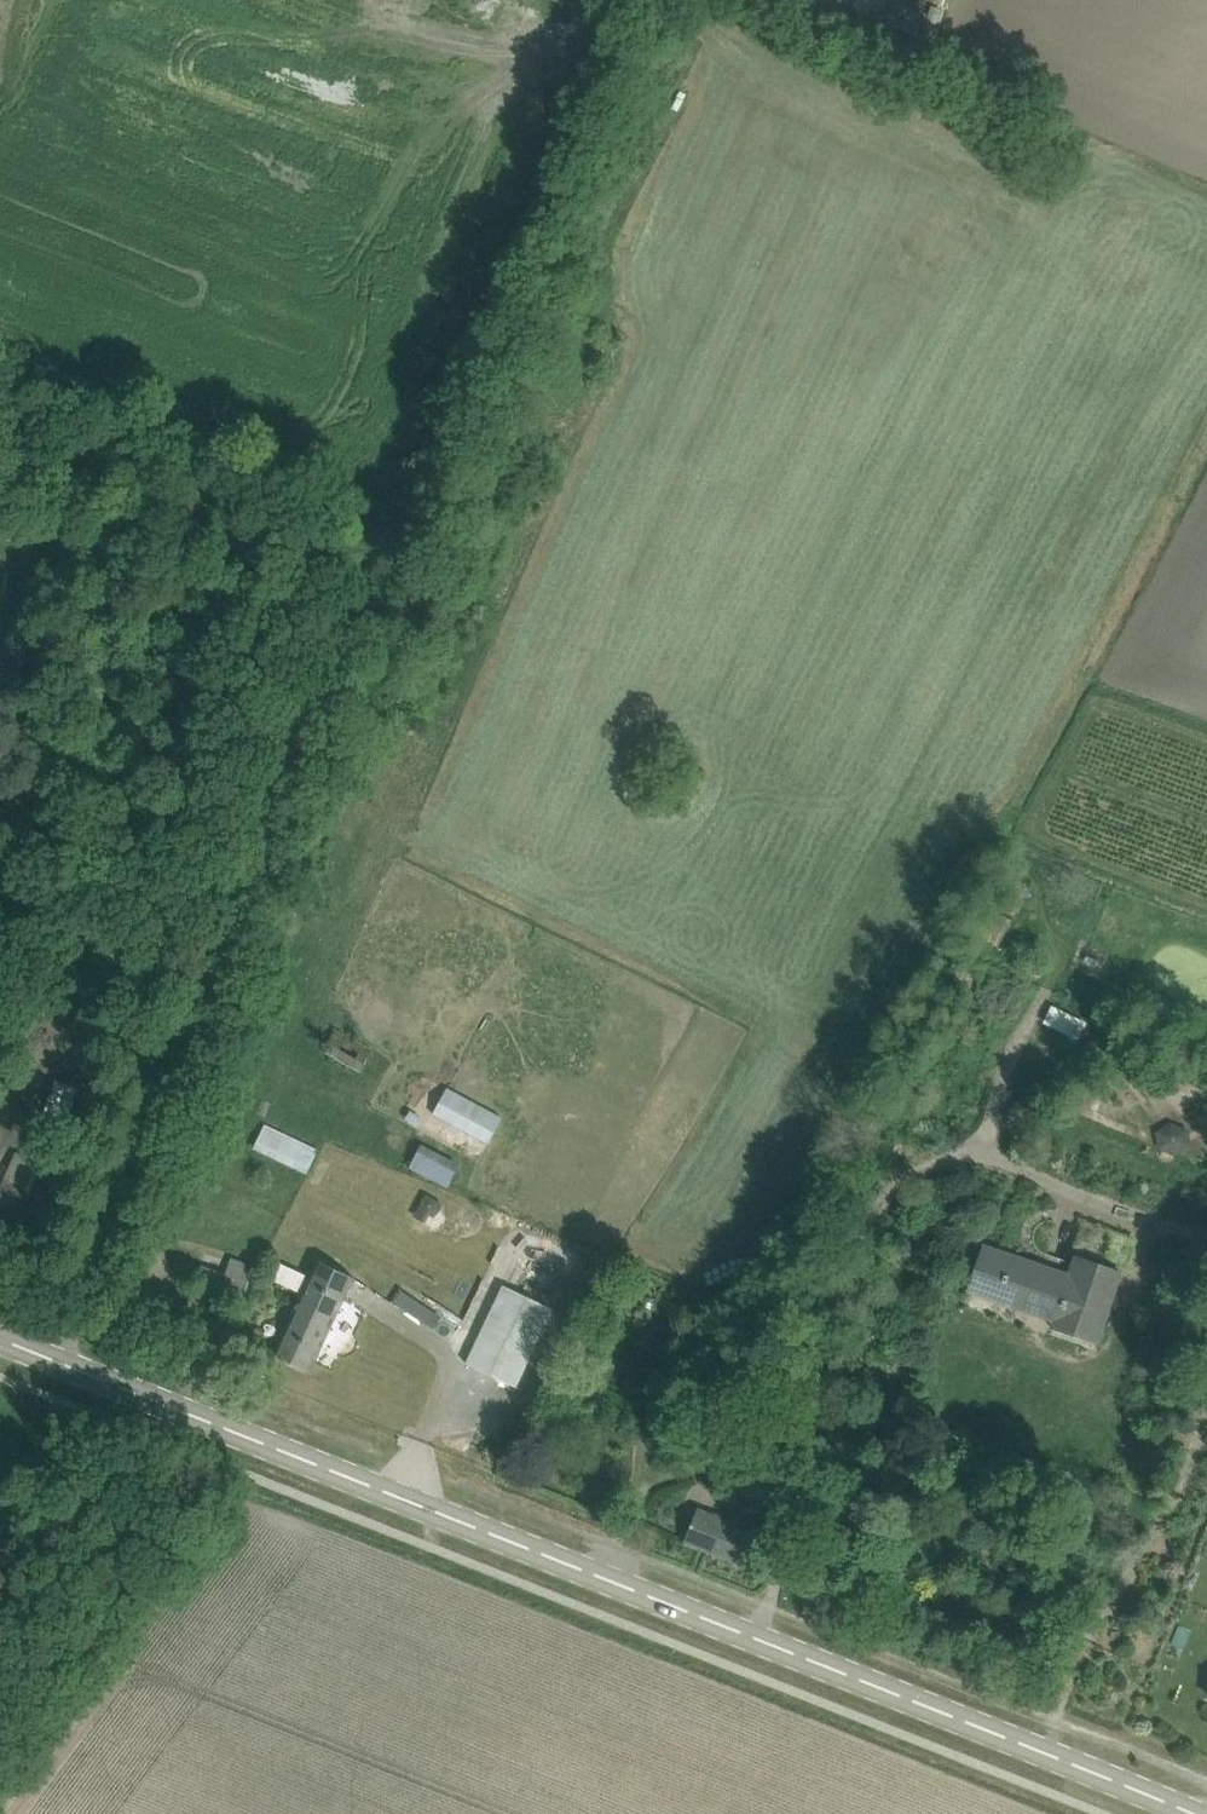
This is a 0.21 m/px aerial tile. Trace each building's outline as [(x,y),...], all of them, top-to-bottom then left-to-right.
[(338,1027),(325,1051),(361,1071),(374,1048),(338,1027)] [(124,1028),(118,1044),(129,1049),(135,1033),(124,1028)] [(75,1100),(70,1098),(73,1089),(55,1082),(46,1110),(69,1118),(75,1100)] [(308,1171),(318,1147),(265,1124),(255,1148),(308,1171)] [(38,1174),(42,1162),(17,1150),(0,1190),(0,1219),(16,1226),(38,1175),(38,1174)] [(415,1215),(432,1225),(444,1202),(427,1193),(415,1215)] [(968,1290),(1056,1319),(1053,1328),(1097,1343),(1121,1270),(1078,1255),(1071,1276),(983,1246),(968,1290)] [(318,1260),(285,1332),(274,1354),(310,1371),(354,1277),(318,1260)] [(243,1300),(248,1284),(226,1276),(202,1268),(197,1285),(198,1285),(213,1290),(243,1300)] [(467,1362),(517,1386),(554,1307),(504,1284),(467,1362)] [(916,1456),(901,1459),(905,1475),(920,1472),(916,1456)] [(699,1508),(685,1541),(748,1567),(762,1533),(699,1508)]
